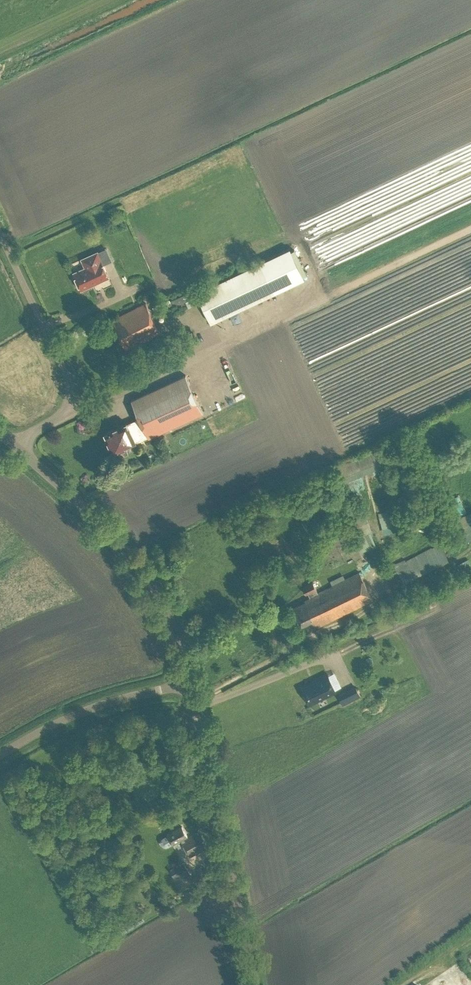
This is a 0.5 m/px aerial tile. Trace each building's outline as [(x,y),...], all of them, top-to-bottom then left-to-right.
[(196,292),(211,323),(304,278),(290,248),(196,292)] [(99,278),(98,277),(107,273),(97,252),(82,259),(86,267),(74,272),(75,276),(73,277),(78,287),(80,286),(81,289),(83,288),(84,290),(92,287),(91,285),(94,283),(97,282),(99,278),(98,278),(99,278)] [(152,306),(155,312),(173,304),(174,306),(186,301),(189,307),(196,303),(190,291),(171,299),(170,298),(152,306)] [(112,321),(126,349),(160,332),(146,303),(119,316),(120,317),(112,321)] [(119,449),(122,455),(128,452),(125,447),(136,442),(134,439),(147,433),(148,438),(203,412),(186,375),(131,400),(140,418),(127,423),(127,422),(105,433),(105,434),(104,436),(106,440),(108,441),(113,452),(119,449)] [(235,397),(242,394),(240,387),(233,389),(235,397)] [(461,503),(461,501),(452,505),(455,514),(470,508),(467,500),(461,503)] [(470,530),(470,515),(460,522),(467,533),(470,530)] [(312,620),(316,627),(373,599),(359,571),(315,593),(313,589),(316,588),(313,581),(302,586),(305,593),(308,592),(310,596),(304,599),(305,601),(292,607),(301,625),(312,620)] [(302,688),(309,703),(336,690),(327,673),(314,680),(315,682),(302,688)] [(339,694),(344,704),(347,703),(351,700),(346,690),(339,694)] [(184,845),(190,856),(206,848),(204,843),(207,842),(203,834),(200,835),(198,832),(189,837),(183,826),(167,834),(168,835),(164,837),(162,838),(162,840),(162,842),(163,844),(164,845),(166,846),(168,845),(172,843),(173,844),(176,842),(179,848),(184,845)] [(174,875),(182,889),(194,883),(186,869),(188,868),(185,862),(170,869),(174,876),(174,875)]
